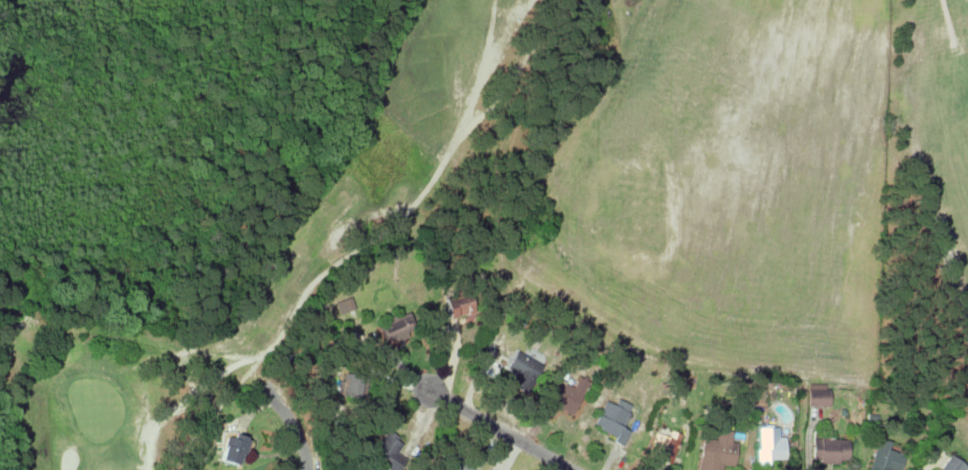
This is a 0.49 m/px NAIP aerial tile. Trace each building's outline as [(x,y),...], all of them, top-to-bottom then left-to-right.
[(443,293),(445,316),(472,314),(470,291),(443,293)] [(334,302),(339,314),(354,308),(349,296),(334,302)] [(413,331),(404,311),(375,324),(383,341),(393,336),(394,340),(413,331)] [(507,369),(520,374),(515,387),(525,391),(532,375),(536,376),(542,363),(514,351),(507,369)] [(365,377),(337,376),(336,395),(364,396),(365,377)] [(588,380),(578,376),(573,387),(555,379),(544,403),(572,416),(588,380)] [(808,405),(827,406),(828,384),(808,384),(808,405)] [(623,445),(629,430),(622,427),(631,405),(617,399),(615,404),(604,400),(593,426),(615,434),(613,441),(623,445)] [(759,427),(760,456),(780,455),(779,427),(759,427)] [(717,429),(715,439),(701,437),(698,469),(721,469),(721,464),(734,466),(737,442),(731,441),(732,431),(717,429)] [(390,467),(403,439),(385,430),(371,458),(390,467)] [(654,432),(648,458),(672,464),(679,433),(670,431),(669,436),(654,432)] [(224,435),(217,459),(239,466),(247,437),(234,433),(232,438),(224,435)] [(848,462),(848,438),(812,438),(812,462),(848,462)] [(876,438),(870,469),(876,469),(899,469),(903,452),(888,449),(890,441),(876,438)] [(966,466),(949,454),(938,469),(963,469),(966,466)]
